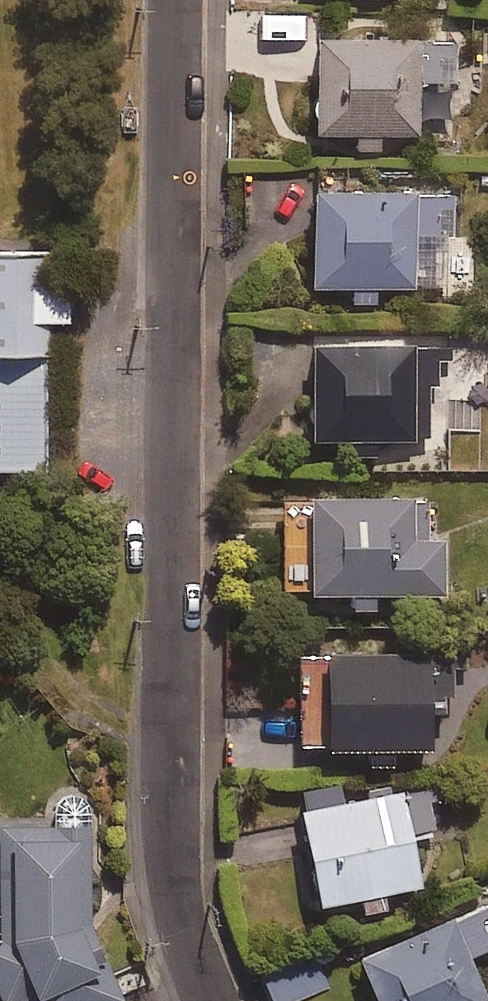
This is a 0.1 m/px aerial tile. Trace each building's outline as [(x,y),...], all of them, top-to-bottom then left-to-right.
[(449,42),(311,45),(313,138),(353,138),(353,153),(377,152),(377,137),(415,136),(415,119),(450,118),(449,42)] [(435,196),(307,200),(310,292),(351,291),(351,306),(375,305),(374,291),(413,290),(411,235),(436,235),(435,196)] [(0,251),(0,471),(18,471),(19,251),(0,251)] [(427,388),(436,388),(436,365),(451,364),(450,348),(307,352),(310,459),(372,457),(372,443),(428,442),(427,388)] [(424,502),(305,504),(307,600),(349,599),(349,615),(369,614),(369,598),(441,597),(440,545),(425,545),(424,502)] [(450,654),(320,654),(320,762),(434,762),(434,707),(450,707),(450,654)] [(433,837),(425,793),(297,814),(313,909),(357,902),(360,916),(381,913),(378,897),(415,890),(407,841),(433,837)] [(91,939),(91,820),(0,821),(0,1000),(121,1000),(91,939)] [(478,909),(355,961),(372,1000),(482,1000),(465,960),(487,950),(487,932),(478,909)] [(261,972),(270,1000),(294,1000),(326,991),(315,956),(261,972)]
